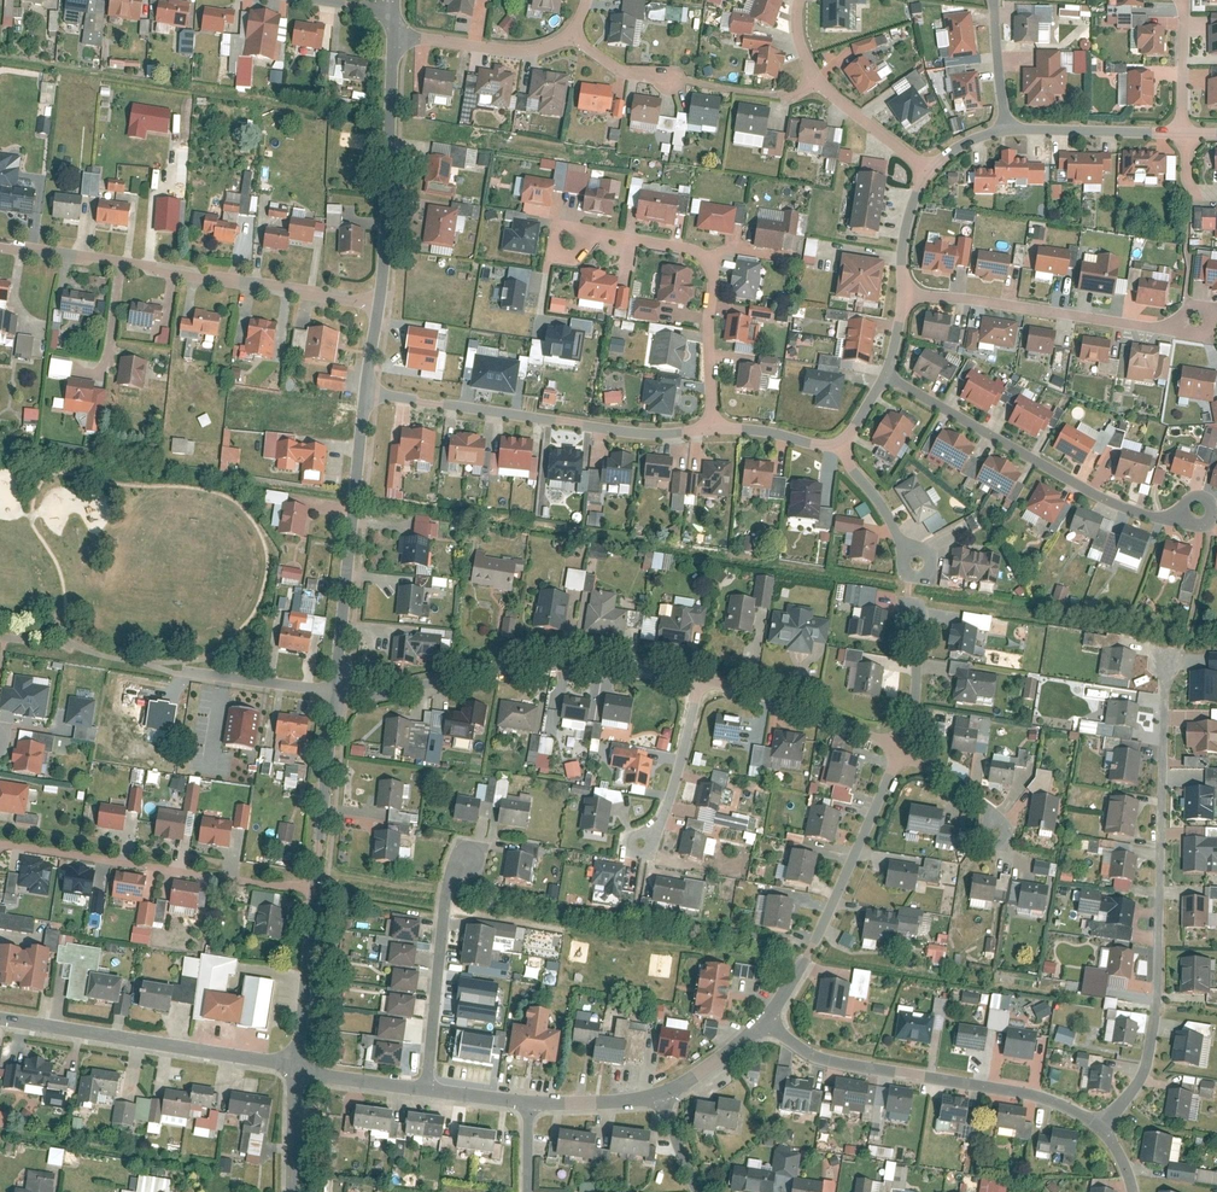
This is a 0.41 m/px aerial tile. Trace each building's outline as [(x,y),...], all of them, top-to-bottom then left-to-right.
[(63,7),(87,11),(89,0),(64,0),(63,7)] [(107,16),(139,21),(143,0),(110,0),(107,16)] [(155,22),(186,27),(190,3),(175,0),(168,0),(168,2),(159,0),(155,22)] [(447,13),(472,17),(474,0),(444,0),(443,5),(448,5),(447,13)] [(531,10),(560,13),(561,0),(532,0),(531,10)] [(772,26),(783,0),(755,0),(750,17),(772,26)] [(823,28),(848,28),(848,0),(823,0),(823,28)] [(648,4),(648,20),(689,21),(690,5),(648,4)] [(1061,15),(1091,18),(1093,7),(1062,4),(1061,15)] [(199,30),(223,34),(224,24),(233,25),(235,11),(203,6),(199,30)] [(248,41),(246,55),(277,60),(280,41),(278,40),(282,13),(249,8),(245,40),(248,41)] [(943,16),(949,58),(976,55),(971,12),(943,16)] [(611,14),(607,43),(631,46),(635,17),(611,14)] [(731,14),(728,35),(751,37),(753,21),(747,16),(731,14)] [(507,15),(499,26),(508,33),(516,22),(507,15)] [(1013,16),(1013,42),(1038,42),(1038,17),(1013,16)] [(295,21),(291,45),(321,51),(325,26),(295,21)] [(1141,49),(1141,55),(1164,55),(1165,27),(1141,26),(1141,29),(1138,29),(1137,49),(1141,49)] [(195,55),(196,32),(183,31),(181,54),(195,55)] [(85,45),(104,46),(105,33),(92,32),(92,34),(86,34),(85,45)] [(888,38),(855,41),(856,52),(889,50),(888,38)] [(778,78),(779,63),(785,64),(786,52),(781,51),(781,50),(758,47),(757,50),(752,49),(751,55),(756,56),(754,75),(778,78)] [(1053,107),(1053,94),(1065,95),(1066,68),(1061,68),(1061,50),(1036,50),(1036,68),(1023,68),(1022,94),(1028,94),(1027,107),(1053,107)] [(862,55),(843,70),(861,95),(881,80),(862,55)] [(346,57),(343,79),(364,81),(367,59),(346,57)] [(475,92),(492,95),(491,105),(509,108),(514,73),(505,71),(506,66),(494,64),(493,69),(479,67),(475,92)] [(528,96),(540,98),(537,113),(562,117),(569,74),(533,68),(528,96)] [(424,69),(421,94),(451,98),(455,73),(424,69)] [(950,75),(955,112),(983,108),(978,71),(950,75)] [(1151,72),(1127,72),(1126,106),(1151,106),(1151,72)] [(1208,105),(1216,105),(1216,79),(1209,79),(1208,105)] [(605,110),(610,110),(614,86),(580,82),(577,109),(605,113),(605,110)] [(887,103),(900,122),(906,118),(911,126),(932,111),(914,85),(887,103)] [(55,104),(56,87),(43,86),(42,103),(55,104)] [(721,97),(692,93),(687,123),(716,128),(721,97)] [(658,124),(661,98),(633,94),(629,120),(658,124)] [(143,140),(145,130),(167,134),(172,109),(132,101),(125,136),(143,140)] [(738,101),(733,131),(765,136),(769,106),(738,101)] [(800,118),(797,142),(823,146),(827,122),(800,118)] [(48,125),(36,123),(34,138),(46,140),(48,125)] [(841,161),(853,163),(855,151),(843,149),(841,161)] [(1028,158),(1014,158),(1014,150),(1008,151),(1008,186),(1028,187),(1028,158)] [(1158,177),(1158,173),(1168,174),(1168,155),(1154,155),(1154,151),(1123,150),(1123,176),(1134,176),(1134,171),(1145,171),(1145,177),(1158,177)] [(1008,186),(1008,151),(1001,151),(1001,159),(998,159),(998,162),(994,162),(994,174),(994,186),(1008,186)] [(0,191),(1,185),(15,187),(20,156),(0,153),(0,191)] [(1067,153),(1066,183),(1083,183),(1083,154),(1067,153)] [(1083,154),(1083,183),(1101,183),(1101,154),(1083,154)] [(423,180),(449,184),(453,159),(427,155),(423,180)] [(858,172),(853,201),(881,205),(886,176),(858,172)] [(82,173),(80,194),(97,196),(100,175),(82,173)] [(951,184),(965,183),(964,173),(950,174),(951,184)] [(994,174),(973,173),(972,194),(994,195),(994,174)] [(130,176),(129,190),(136,191),(138,177),(130,176)] [(524,176),(520,202),(550,207),(555,180),(524,176)] [(109,179),(107,191),(123,193),(125,181),(109,179)] [(0,191),(0,209),(31,214),(35,190),(15,187),(1,185),(0,191)] [(1062,186),(1054,186),(1054,199),(1062,199),(1062,186)] [(586,187),(582,212),(612,217),(616,192),(586,187)] [(640,189),(635,218),(673,224),(678,196),(640,189)] [(54,193),(52,217),(78,220),(81,196),(54,193)] [(238,213),(258,215),(260,196),(229,194),(226,221),(237,222),(238,213)] [(155,197),(153,230),(177,232),(180,199),(155,197)] [(98,200),(95,223),(127,227),(130,204),(98,200)] [(853,201),(849,228),(877,232),(881,205),(853,201)] [(700,202),(696,228),(732,234),(736,207),(700,202)] [(339,228),(350,228),(350,222),(342,222),(342,204),(326,204),(326,227),(339,228)] [(420,245),(453,250),(459,213),(426,207),(420,245)] [(957,220),(977,222),(978,212),(958,210),(957,220)] [(213,234),(213,240),(233,243),(236,224),(216,221),(217,217),(204,216),(202,232),(213,234)] [(288,230),(286,238),(312,241),(315,220),(289,217),(288,230)] [(504,226),(501,250),(536,255),(540,222),(514,218),(513,227),(504,226)] [(757,218),(753,246),(781,250),(785,223),(757,218)] [(286,238),(288,230),(265,226),(262,247),(285,250),(286,238)] [(339,228),(338,253),(362,254),(363,228),(350,228),(339,228)] [(1032,237),(1031,242),(1042,244),(1044,231),(1033,229),(1033,231),(1032,237)] [(809,238),(805,262),(817,265),(821,240),(809,238)] [(955,251),(952,270),(966,272),(970,245),(957,242),(955,251)] [(924,246),(920,271),(951,276),(952,270),(955,251),(945,249),(946,246),(934,244),(933,247),(924,246)] [(1037,246),(1034,271),(1066,276),(1070,250),(1037,246)] [(1025,250),(1014,249),(1011,269),(1022,271),(1025,250)] [(978,251),(975,276),(981,277),(983,280),(990,282),(993,279),(1006,281),(1009,256),(978,251)] [(884,259),(841,253),(834,297),(877,303),(884,259)] [(1082,261),(1077,291),(1114,297),(1116,283),(1119,267),(1121,256),(1098,253),(1097,264),(1082,261)] [(733,283),(731,296),(756,300),(757,289),(759,289),(761,273),(760,273),(761,263),(736,259),(735,270),(732,270),(730,282),(733,283)] [(662,264),(657,301),(687,305),(689,296),(692,296),(694,283),(691,283),(693,268),(662,264)] [(1206,291),(1213,292),(1212,296),(1216,296),(1216,265),(1209,264),(1206,291)] [(580,269),(576,298),(614,303),(617,276),(605,275),(605,272),(580,269)] [(1138,279),(1135,304),(1165,308),(1168,283),(1138,279)] [(6,302),(10,281),(0,280),(0,301),(6,302)] [(523,312),(527,286),(505,283),(501,309),(523,312)] [(63,290),(59,312),(91,316),(95,295),(63,290)] [(552,298),(550,312),(564,314),(566,299),(552,298)] [(636,299),(633,319),(657,322),(660,303),(636,299)] [(131,301),(127,324),(152,328),(153,321),(159,322),(162,306),(131,301)] [(753,306),(751,317),(773,321),(775,310),(753,306)] [(220,313),(194,309),(190,333),(217,337),(220,313)] [(925,312),(921,337),(946,341),(950,316),(925,312)] [(15,334),(17,315),(0,313),(0,333),(15,334)] [(727,314),(724,340),(747,343),(749,323),(752,323),(753,317),(727,314)] [(981,316),(978,342),(1014,347),(1018,322),(981,316)] [(239,345),(238,353),(272,357),(277,321),(248,317),(244,346),(239,345)] [(847,319),(841,360),(869,364),(875,323),(847,319)] [(307,327),(303,358),(333,363),(338,331),(307,327)] [(547,328),(543,357),(579,362),(583,333),(571,331),(571,330),(556,327),(556,329),(547,328)] [(1029,327),(1025,350),(1051,355),(1055,331),(1029,327)] [(169,345),(172,329),(164,328),(163,336),(158,335),(157,343),(169,345)] [(438,336),(409,330),(406,350),(409,350),(406,367),(435,372),(439,353),(435,352),(438,336)] [(656,332),(651,365),(681,369),(685,336),(656,332)] [(17,357),(33,359),(36,337),(20,335),(17,357)] [(1083,335),(1079,359),(1106,363),(1110,339),(1083,335)] [(614,339),(612,352),(626,353),(628,341),(614,339)] [(1132,344),(1128,366),(1156,371),(1160,349),(1132,344)] [(925,348),(912,370),(933,383),(946,361),(925,348)] [(121,356),(116,384),(142,388),(147,360),(121,356)] [(475,357),(469,390),(512,397),(518,364),(475,357)] [(736,388),(757,391),(760,365),(739,362),(736,388)] [(349,392),(351,367),(336,366),(335,376),(321,374),(320,389),(349,392)] [(1178,397),(1213,402),(1216,379),(1216,371),(1182,366),(1178,397)] [(801,393),(816,395),(814,407),(838,411),(844,373),(805,367),(801,393)] [(964,389),(960,397),(974,405),(989,379),(974,371),(971,376),(967,374),(960,386),(964,389)] [(77,403),(90,405),(94,379),(67,376),(64,401),(66,401),(65,410),(76,411),(77,403)] [(1001,386),(989,379),(974,405),(987,412),(991,404),(995,406),(1002,393),(998,391),(1001,386)] [(642,403),(650,404),(648,413),(671,416),(676,385),(646,380),(642,403)] [(606,393),(607,404),(624,403),(623,392),(606,393)] [(1012,414),(1007,422),(1022,430),(1037,402),(1024,395),(1020,401),(1015,398),(1008,412),(1012,414)] [(1051,409),(1037,402),(1022,430),(1036,437),(1040,430),(1044,432),(1052,417),(1048,415),(1051,409)] [(40,421),(40,409),(26,409),(26,421),(40,421)] [(891,411),(871,442),(894,457),(914,426),(891,411)] [(1066,424),(1053,448),(1082,464),(1095,440),(1066,424)] [(1207,427),(1202,445),(1215,449),(1216,444),(1216,430),(1207,427)] [(403,466),(403,461),(432,464),(436,432),(401,428),(399,444),(391,443),(389,464),(403,466)] [(927,455),(960,473),(974,447),(941,429),(927,455)] [(464,464),(467,434),(456,433),(456,435),(449,435),(447,463),(464,464)] [(467,434),(464,464),(483,466),(486,438),(479,437),(479,435),(467,434)] [(236,458),(228,457),(230,437),(222,437),(218,481),(226,482),(227,472),(235,472),(236,472),(237,471),(238,461),(238,460),(236,458)] [(501,438),(498,468),(514,469),(517,439),(501,438)] [(532,441),(517,439),(514,469),(529,471),(532,441)] [(275,470),(295,472),(296,461),(304,462),(303,472),(324,473),(326,444),(277,441),(275,470)] [(171,447),(169,462),(192,465),(194,452),(187,451),(187,449),(171,447)] [(1123,448),(1115,476),(1131,481),(1139,452),(1123,448)] [(1177,449),(1170,472),(1193,479),(1200,456),(1177,449)] [(1153,456),(1139,452),(1131,481),(1145,485),(1153,456)] [(634,456),(606,453),(604,483),(632,486),(634,456)] [(547,480),(580,483),(583,457),(549,454),(547,480)] [(644,478),(670,481),(673,456),(646,454),(644,478)] [(990,454),(976,479),(1008,498),(1022,473),(990,454)] [(697,487),(711,488),(710,495),(728,497),(731,461),(714,459),(713,462),(705,461),(703,474),(698,473),(697,487)] [(741,486),(771,489),(774,463),(744,459),(741,486)] [(916,474),(894,488),(918,525),(939,511),(916,474)] [(792,480),(788,517),(818,520),(822,483),(792,480)] [(1023,508),(1053,525),(1066,503),(1059,499),(1062,495),(1039,481),(1023,508)] [(282,503),(277,534),(304,538),(308,508),(282,503)] [(868,503),(858,508),(862,518),(872,513),(868,503)] [(1080,507),(1071,531),(1095,540),(1105,517),(1080,507)] [(592,514),(592,526),(604,526),(604,514),(592,514)] [(1125,525),(1116,549),(1142,558),(1150,534),(1125,525)] [(854,530),(849,557),(873,561),(878,534),(854,530)] [(398,554),(402,554),(401,565),(428,567),(430,538),(399,536),(398,554)] [(1160,566),(1188,573),(1195,547),(1167,540),(1160,566)] [(953,548),(949,577),(965,579),(969,577),(977,578),(981,581),(996,584),(1001,555),(986,552),(984,554),(975,552),(974,551),(953,548)] [(476,549),(471,582),(510,588),(514,561),(486,557),(487,551),(476,549)] [(673,570),(674,553),(647,553),(646,569),(673,570)] [(286,567),(284,578),(303,582),(305,570),(286,567)] [(1058,585),(1055,599),(1067,602),(1070,588),(1058,585)] [(395,615),(420,617),(423,588),(398,586),(395,615)] [(562,631),(568,594),(539,589),(532,625),(562,631)] [(629,609),(615,607),(617,593),(592,590),(586,632),(625,637),(629,609)] [(724,627),(751,632),(757,599),(730,594),(724,627)] [(673,605),(671,620),(659,618),(656,642),(688,647),(691,626),(704,628),(707,606),(691,604),(690,607),(673,605)] [(787,604),(786,612),(773,611),(769,642),(785,645),(784,650),(812,654),(813,642),(828,644),(831,619),(814,617),(815,608),(787,604)] [(850,618),(847,634),(883,641),(888,610),(865,606),(862,620),(850,618)] [(515,639),(519,614),(506,612),(502,637),(515,639)] [(973,656),(977,630),(952,626),(948,652),(973,656)] [(281,629),(277,649),(309,654),(312,635),(281,629)] [(392,662),(414,664),(414,654),(439,656),(440,639),(395,635),(392,662)] [(1105,674),(1132,679),(1136,653),(1110,648),(1105,674)] [(854,691),(879,696),(884,667),(859,662),(854,691)] [(974,703),(976,694),(995,698),(999,676),(958,669),(953,700),(974,703)] [(1192,671),(1191,705),(1216,705),(1216,672),(1192,671)] [(33,683),(34,678),(16,675),(13,688),(3,686),(0,705),(0,709),(14,711),(14,715),(45,719),(50,686),(33,683)] [(1029,677),(1024,697),(1035,700),(1041,679),(1029,677)] [(193,683),(192,693),(201,694),(201,683),(193,683)] [(606,693),(602,719),(629,723),(633,698),(606,693)] [(560,717),(587,722),(591,698),(564,694),(560,717)] [(70,696),(65,724),(75,725),(91,728),(96,700),(70,696)] [(462,700),(460,712),(448,710),(444,734),(472,739),(475,725),(483,726),(487,705),(462,700)] [(500,700),(496,726),(534,732),(538,706),(500,700)] [(1117,701),(1113,725),(1135,729),(1139,705),(1117,701)] [(149,702),(145,728),(173,733),(177,707),(169,705),(169,703),(158,702),(157,704),(149,702)] [(229,707),(223,744),(254,749),(260,712),(229,707)] [(280,714),(276,735),(306,739),(309,718),(280,714)] [(716,717),(713,739),(738,742),(741,718),(723,716),(723,718),(716,717)] [(382,746),(408,749),(411,721),(385,718),(382,746)] [(1197,747),(1197,753),(1216,754),(1216,722),(1189,721),(1188,747),(1197,747)] [(91,728),(75,725),(73,739),(95,742),(97,729),(91,728)] [(955,727),(952,750),(974,754),(978,731),(955,727)] [(807,734),(774,730),(769,758),(803,762),(807,734)] [(542,772),(552,773),(555,738),(533,736),(530,765),(543,766),(542,772)] [(660,737),(658,749),(669,750),(671,739),(660,737)] [(45,745),(17,741),(16,750),(13,749),(11,762),(15,763),(13,771),(40,775),(45,745)] [(610,766),(625,768),(622,783),(647,787),(652,759),(647,758),(648,753),(613,747),(610,766)] [(263,774),(271,775),(274,749),(263,748),(262,756),(266,756),(263,774)] [(1113,748),(1108,779),(1138,783),(1143,752),(1113,748)] [(833,751),(825,782),(851,789),(859,758),(833,751)] [(695,763),(706,767),(709,757),(698,754),(695,763)] [(1005,784),(1011,785),(1014,764),(991,760),(988,781),(996,782),(995,789),(1004,790),(1005,784)] [(569,778),(583,776),(580,761),(567,763),(569,778)] [(287,764),(287,789),(300,789),(300,764),(287,764)] [(134,769),(133,782),(144,783),(145,770),(134,769)] [(185,792),(188,778),(174,774),(171,789),(185,792)] [(379,780),(376,807),(401,810),(403,783),(379,780)] [(0,781),(0,813),(24,817),(30,786),(0,781)] [(700,782),(694,806),(717,811),(723,788),(700,782)] [(1186,787),(1185,819),(1215,820),(1216,788),(1186,787)] [(1060,799),(1032,794),(1027,827),(1055,832),(1060,799)] [(458,795),(454,818),(477,822),(481,799),(458,795)] [(1110,795),(1104,833),(1134,838),(1140,799),(1110,795)] [(586,798),(580,829),(606,834),(612,803),(586,798)] [(502,799),(498,824),(527,829),(531,803),(502,799)] [(100,803),(97,828),(122,832),(126,808),(100,803)] [(237,804),(233,827),(247,830),(251,807),(237,804)] [(907,830),(939,835),(943,809),(911,804),(907,830)] [(812,805),(804,836),(832,843),(839,812),(812,805)] [(158,808),(154,837),(183,842),(187,813),(158,808)] [(202,817),(198,844),(229,848),(232,821),(202,817)] [(298,826),(279,823),(275,842),(294,846),(298,826)] [(376,830),(372,860),(397,863),(401,833),(376,830)] [(684,830),(678,853),(701,859),(707,836),(684,830)] [(755,845),(758,834),(748,831),(745,842),(755,845)] [(1184,837),(1183,872),(1216,873),(1216,838),(1184,837)] [(818,855),(791,848),(784,880),(810,886),(818,855)] [(508,851),(503,878),(529,882),(534,856),(508,851)] [(1113,851),(1108,878),(1134,882),(1138,856),(1113,851)] [(17,887),(29,889),(29,894),(48,897),(53,864),(42,862),(43,859),(23,856),(17,887)] [(885,886),(915,892),(920,864),(890,859),(885,886)] [(591,886),(604,888),(603,896),(621,898),(626,865),(595,860),(591,886)] [(1057,877),(1058,863),(1037,861),(1036,875),(1057,877)] [(67,865),(62,892),(90,897),(94,870),(67,865)] [(115,871),(112,898),(142,902),(146,875),(115,871)] [(973,873),(969,898),(993,902),(996,877),(973,873)] [(656,876),(652,901),(681,907),(686,882),(656,876)] [(172,880),(169,905),(195,909),(199,884),(172,880)] [(1021,882),(1017,908),(1045,912),(1048,886),(1021,882)] [(1098,911),(1108,913),(1107,924),(1132,928),(1136,900),(1113,897),(1114,893),(1082,889),(1082,891),(1074,890),(1073,901),(1080,902),(1079,913),(1097,916),(1098,911)] [(767,895),(762,927),(789,931),(794,899),(767,895)] [(1210,897),(1183,896),(1183,927),(1209,928),(1210,897)] [(37,918),(8,915),(9,906),(0,905),(0,914),(2,914),(0,930),(35,934),(37,918)] [(284,910),(257,906),(252,936),(280,941),(284,910)] [(875,950),(876,940),(894,943),(899,914),(867,909),(860,948),(875,950)] [(395,917),(391,939),(417,943),(421,922),(395,917)] [(496,930),(467,925),(464,944),(493,948),(496,930)] [(134,943),(152,944),(153,929),(135,927),(134,943)] [(844,932),(838,944),(851,950),(857,938),(844,932)] [(997,958),(997,938),(988,938),(988,957),(997,958)] [(945,966),(949,946),(931,942),(928,955),(935,957),(933,963),(945,966)] [(417,947),(391,943),(387,963),(413,968),(417,947)] [(493,948),(464,944),(461,963),(489,968),(493,948)] [(69,948),(59,947),(57,963),(71,965),(66,1001),(91,1004),(92,1001),(124,1005),(128,977),(101,974),(104,949),(68,945),(69,948)] [(1110,946),(1105,974),(1130,979),(1135,950),(1110,946)] [(0,949),(0,987),(44,993),(49,953),(31,950),(31,953),(26,952),(26,954),(21,953),(21,952),(0,949)] [(1212,958),(1182,957),(1181,992),(1211,993),(1212,958)] [(1045,972),(1057,974),(1059,963),(1047,961),(1045,972)] [(763,968),(735,962),(733,976),(761,981),(763,968)] [(700,971),(692,1015),(722,1020),(731,967),(705,963),(703,971),(700,971)] [(419,973),(393,969),(390,989),(415,993),(419,973)] [(815,1012),(844,1017),(850,983),(821,978),(815,1012)] [(498,985),(461,979),(457,1001),(460,1002),(457,1019),(489,1024),(492,1005),(494,1006),(498,985)] [(137,1007),(168,1012),(172,987),(141,981),(137,1007)] [(963,1002),(981,1006),(983,995),(966,991),(963,1002)] [(205,992),(201,1019),(238,1024),(242,998),(205,992)] [(416,997),(390,993),(386,1014),(413,1018),(416,997)] [(129,996),(124,1016),(129,1016),(133,997),(129,996)] [(1049,1002),(1035,1008),(1041,1020),(1054,1014),(1049,1002)] [(651,1005),(649,1017),(663,1019),(665,1007),(651,1005)] [(525,1027),(512,1025),(507,1056),(555,1063),(559,1032),(546,1030),(549,1011),(528,1007),(525,1027)] [(899,1010),(895,1039),(929,1044),(933,1015),(899,1010)] [(406,1021),(380,1017),(377,1038),(403,1042),(406,1021)] [(1115,1019),(1112,1042),(1134,1045),(1138,1022),(1115,1019)] [(572,1041),(595,1045),(596,1037),(598,1038),(600,1024),(575,1020),(572,1041)] [(620,1020),(618,1038),(635,1040),(633,1059),(645,1061),(651,1024),(620,1020)] [(956,1047),(983,1051),(986,1027),(959,1023),(956,1047)] [(1008,1025),(1003,1056),(1033,1061),(1038,1030),(1008,1025)] [(1074,1046),(1079,1032),(1061,1025),(1056,1040),(1074,1046)] [(662,1027),(658,1055),(686,1060),(690,1031),(662,1027)] [(450,1060),(493,1066),(498,1037),(455,1030),(450,1060)] [(1172,1061),(1199,1066),(1204,1035),(1177,1031),(1172,1061)] [(363,1044),(373,1048),(376,1038),(366,1034),(363,1044)] [(592,1060),(622,1064),(626,1042),(598,1038),(596,1037),(595,1045),(592,1060)] [(376,1042),(373,1063),(399,1067),(402,1046),(376,1042)] [(1061,1063),(1065,1052),(1050,1047),(1047,1059),(1061,1063)] [(25,1059),(22,1086),(45,1089),(43,1105),(64,1108),(67,1080),(50,1077),(52,1063),(25,1059)] [(763,1065),(752,1064),(750,1078),(761,1079),(763,1065)] [(1091,1066),(1087,1089),(1110,1092),(1113,1069),(1091,1066)] [(95,1106),(97,1093),(116,1096),(119,1073),(92,1068),(91,1076),(81,1075),(77,1104),(95,1106)] [(808,1080),(786,1076),(781,1108),(809,1112),(814,1076),(808,1075),(808,1080)] [(836,1076),(830,1111),(848,1114),(849,1110),(863,1113),(869,1082),(836,1076)] [(1187,1076),(1185,1089),(1198,1091),(1201,1078),(1187,1076)] [(1216,1098),(1216,1081),(1205,1081),(1204,1098),(1216,1098)] [(166,1089),(161,1115),(188,1120),(189,1117),(201,1119),(202,1108),(211,1109),(215,1087),(191,1083),(190,1093),(166,1089)] [(890,1085),(886,1110),(909,1114),(913,1088),(890,1085)] [(1189,1121),(1194,1092),(1170,1088),(1165,1117),(1189,1121)] [(231,1092),(228,1114),(269,1120),(272,1097),(231,1092)] [(943,1095),(939,1120),(965,1124),(969,1098),(943,1095)] [(699,1101),(694,1129),(716,1133),(717,1127),(736,1130),(741,1101),(719,1097),(718,1104),(699,1101)] [(992,1126),(1023,1131),(1027,1108),(996,1103),(992,1126)] [(353,1127),(371,1129),(374,1108),(355,1105),(353,1127)] [(374,1108),(371,1129),(389,1132),(392,1110),(374,1108)] [(423,1137),(426,1115),(407,1113),(404,1134),(423,1137)] [(426,1115),(423,1137),(441,1139),(444,1118),(426,1115)] [(474,1151),(477,1128),(459,1126),(456,1148),(474,1151)] [(610,1152),(628,1155),(631,1129),(614,1126),(610,1152)] [(477,1128),(474,1151),(492,1153),(495,1131),(477,1128)] [(1052,1128),(1049,1151),(1074,1155),(1078,1131),(1052,1128)] [(631,1129),(628,1155),(646,1157),(649,1131),(631,1129)] [(559,1130),(556,1155),(574,1158),(578,1132),(559,1130)] [(578,1132),(574,1158),(592,1160),(595,1135),(578,1132)] [(1145,1132),(1140,1162),(1170,1166),(1174,1136),(1145,1132)] [(894,1159),(896,1149),(871,1145),(870,1155),(894,1159)] [(52,1147),(50,1164),(64,1166),(66,1149),(52,1147)] [(1053,1152),(1052,1160),(1066,1162),(1067,1155),(1053,1152)] [(220,1172),(232,1173),(233,1159),(220,1159),(220,1172)] [(895,1182),(898,1163),(889,1161),(885,1180),(895,1182)] [(730,1191),(738,1191),(772,1191),(775,1172),(733,1166),(730,1191)] [(909,1190),(910,1167),(897,1167),(896,1190),(909,1190)] [(792,1191),(821,1191),(823,1181),(794,1176),(792,1191)] [(873,1180),(858,1178),(855,1191),(871,1191),(873,1180)]
